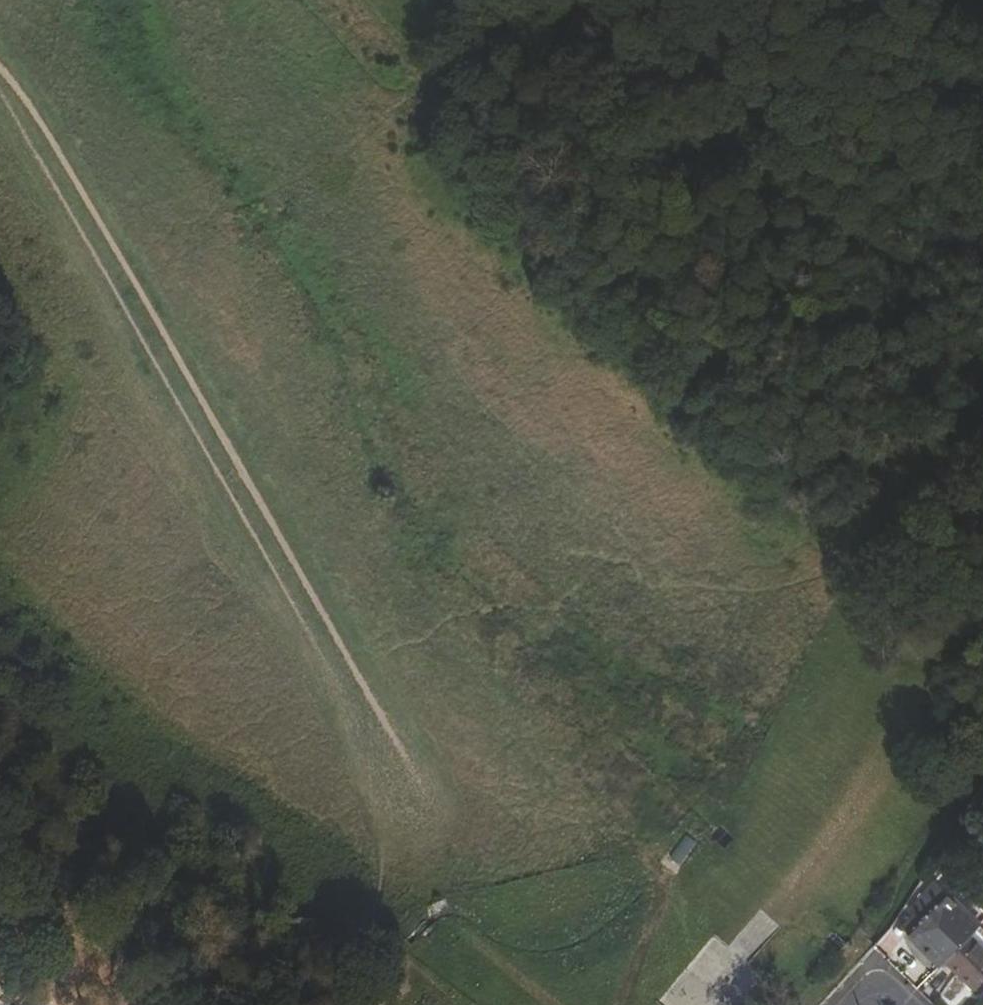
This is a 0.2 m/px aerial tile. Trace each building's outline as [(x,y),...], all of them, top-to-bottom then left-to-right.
[(968,937),(977,926),(930,880),(905,911),(913,921),(904,931),(938,967),(943,962),(968,937)] [(968,937),(943,962),(972,992),(982,980),(982,952),(968,937)]
